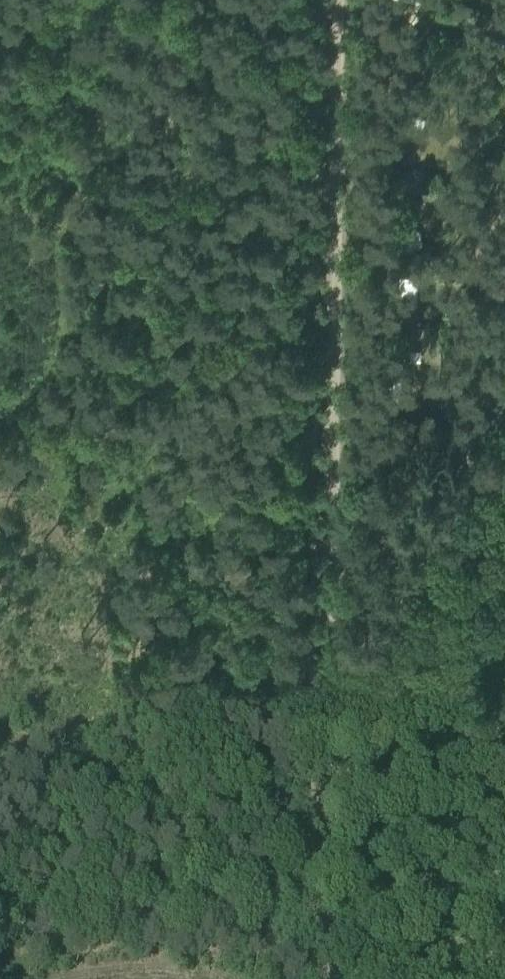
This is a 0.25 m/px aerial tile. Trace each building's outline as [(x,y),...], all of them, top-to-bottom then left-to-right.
[(490,39),(492,51),(504,49),(504,36),(490,39)] [(402,325),(402,349),(424,349),(424,325),(402,325)]
